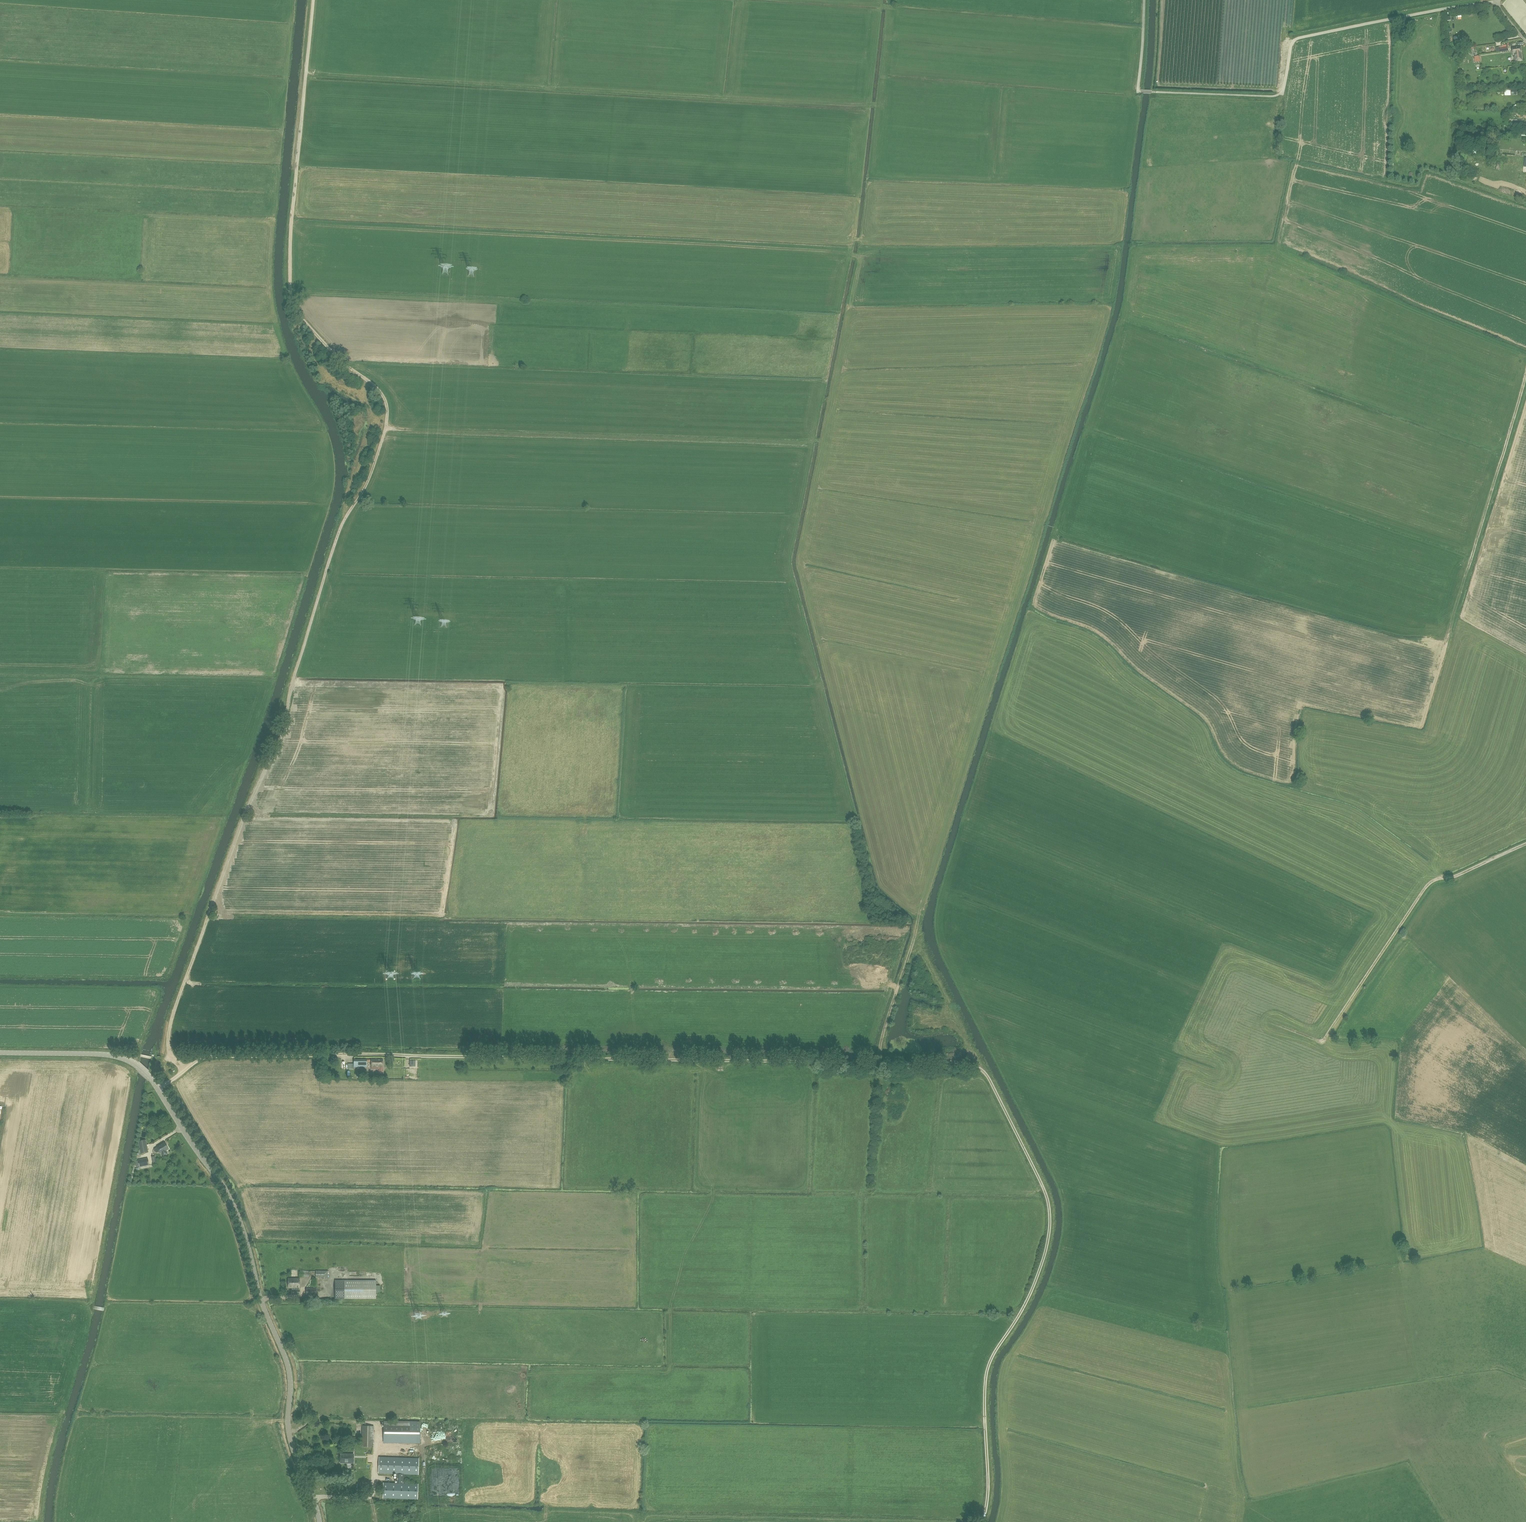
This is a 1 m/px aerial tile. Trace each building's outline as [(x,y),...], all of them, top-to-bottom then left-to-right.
[(1503,47),(1499,48),(1500,52),(1500,53),(1508,51),(1508,46),(1507,47),(1506,45),(1502,45),(1503,47)] [(1515,62),(1522,60),(1521,53),(1520,46),(1512,47),(1513,55),(1515,55),(1515,57),(1514,57),(1515,62)] [(354,1067),(366,1067),(366,1059),(354,1059),(354,1063),(354,1064),(354,1067)] [(371,1059),(371,1066),(371,1069),(379,1069),(379,1066),(383,1066),(383,1059),(371,1059)] [(141,1153),(145,1153),(148,1152),(146,1140),(138,1141),(141,1153)] [(159,1151),(161,1153),(163,1157),(167,1154),(165,1150),(168,1149),(164,1142),(157,1147),(154,1149),(156,1153),(159,1151)] [(138,1160),(139,1166),(139,1167),(149,1165),(148,1158),(138,1160)] [(299,1290),(299,1288),(300,1288),(300,1278),(288,1278),(288,1288),(292,1288),(292,1290),(291,1290),(291,1294),(300,1294),(300,1290),(299,1290)] [(376,1298),(376,1293),(376,1285),(376,1280),(335,1280),(335,1298),(376,1298)] [(420,1443),(420,1421),(384,1421),(384,1442),(420,1443)] [(362,1425),(361,1447),(373,1447),(374,1426),(362,1425)] [(340,1454),(340,1463),(353,1463),(353,1454),(340,1454)] [(378,1473),(396,1473),(396,1474),(396,1477),(397,1477),(397,1483),(383,1482),(382,1498),(418,1499),(418,1484),(403,1483),(404,1474),(419,1474),(419,1458),(379,1457),(378,1473)]
